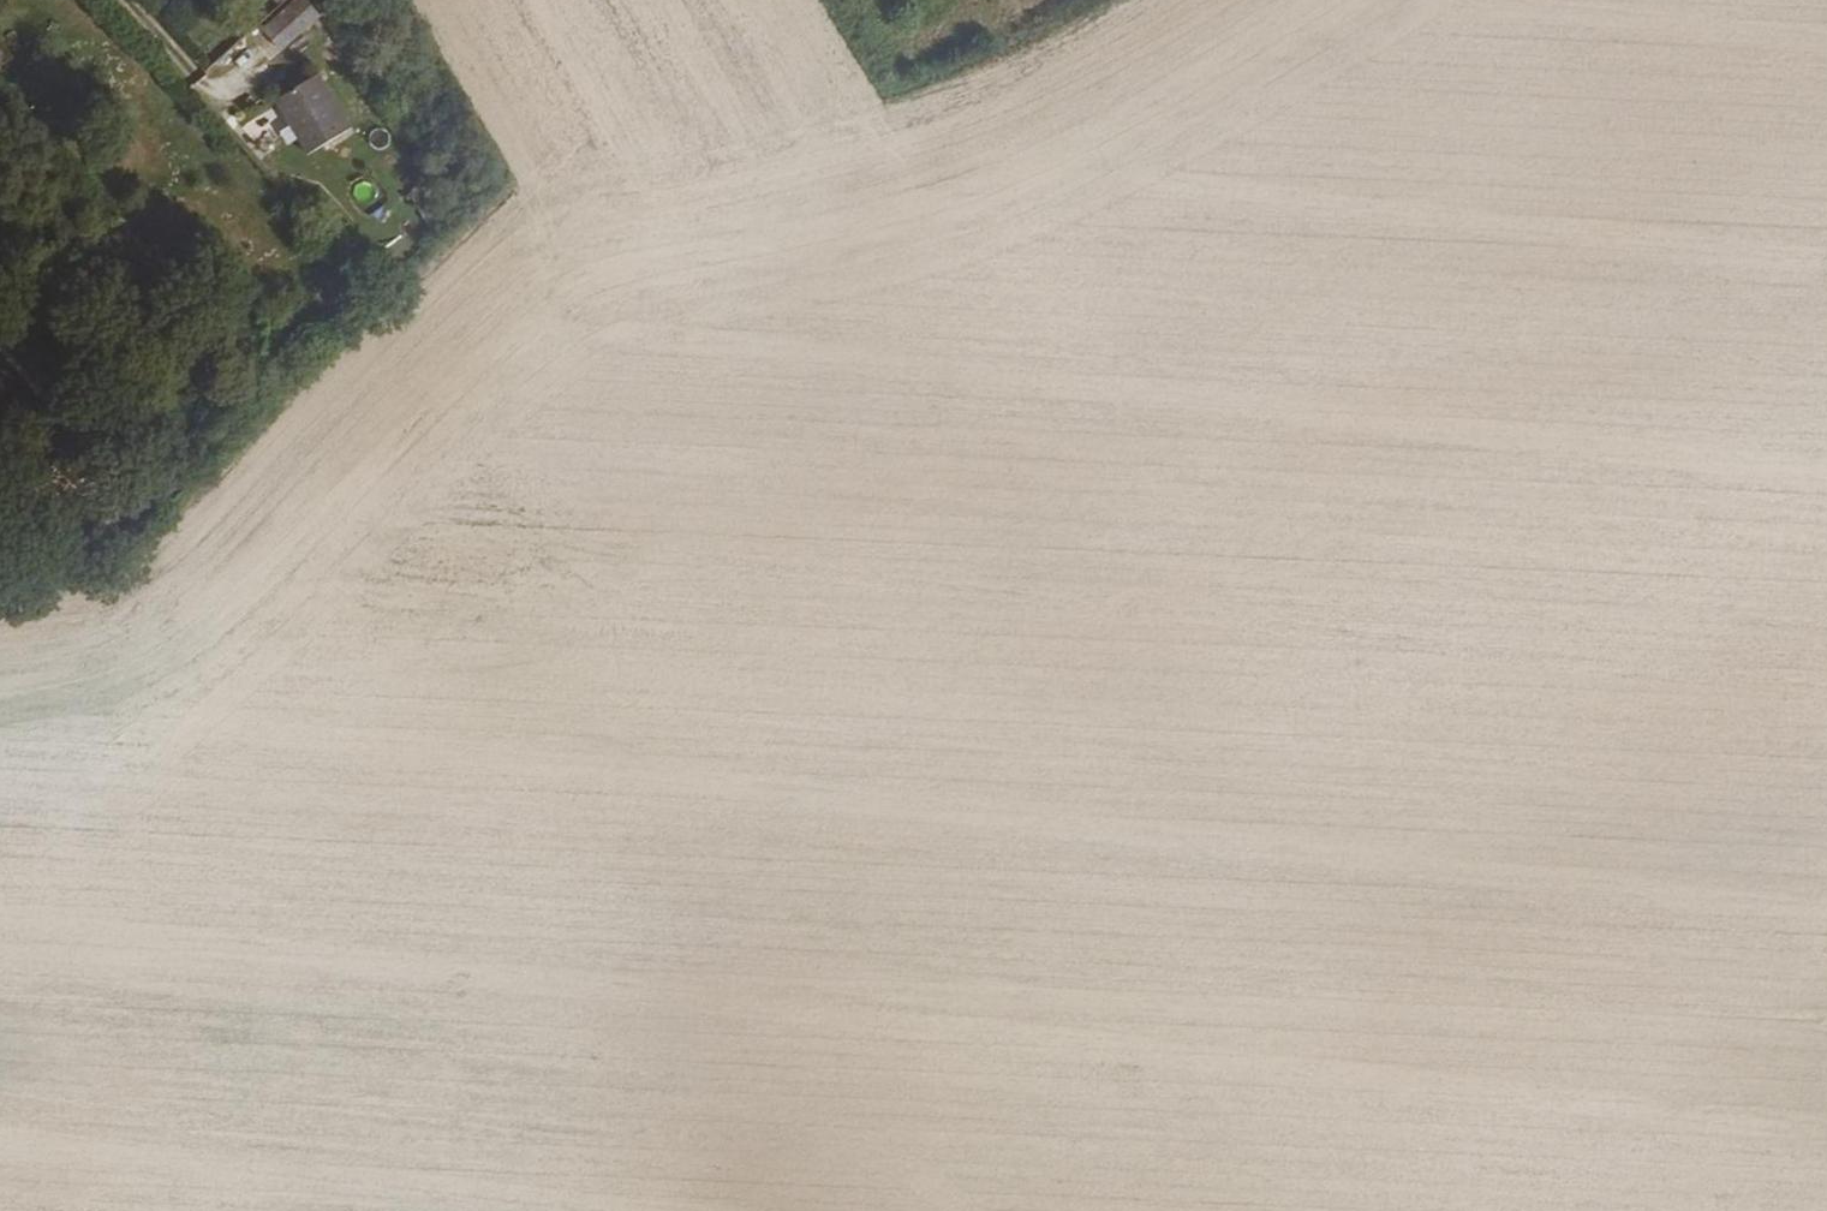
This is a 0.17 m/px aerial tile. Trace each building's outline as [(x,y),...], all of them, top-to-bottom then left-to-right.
[(274,101),(307,158),(354,130),(321,74),(274,101)]
